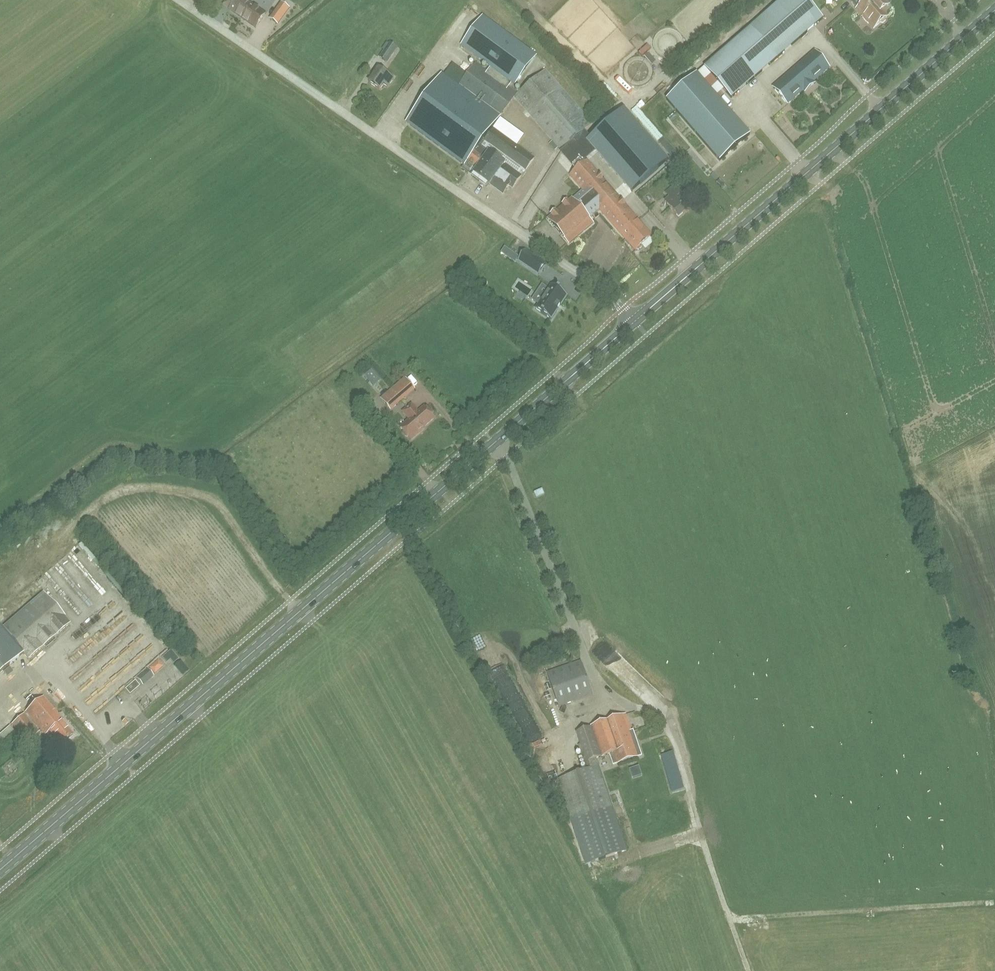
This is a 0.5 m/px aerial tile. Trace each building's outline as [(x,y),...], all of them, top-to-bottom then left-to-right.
[(223,7),(256,29),(265,15),(245,1),(246,0),(228,0),(223,7)] [(776,59),(822,19),(806,0),(782,0),(704,68),(731,99),(776,59)] [(882,11),(888,5),(884,0),(864,0),(866,2),(857,9),(863,16),(862,17),(868,24),(869,23),(874,29),(880,23),(882,24),(886,21),(885,19),(887,17),(882,11)] [(278,25),(289,9),(282,3),(270,19),(278,25)] [(466,14),(473,8),(469,4),(463,11),(466,14)] [(445,76),(444,76),(442,74),(406,123),(408,125),(463,165),(461,168),(462,168),(466,163),(468,164),(481,147),(486,140),(484,139),(500,117),(515,97),(562,151),(593,124),(592,124),(585,115),(546,70),(518,94),(508,87),(512,83),(513,84),(535,54),(484,17),(462,46),(491,68),(488,72),(476,63),(468,75),(453,64),(445,76)] [(387,63),(393,53),(398,47),(390,42),(379,58),(387,63)] [(829,68),(815,52),(773,88),(787,104),(829,68)] [(387,88),(394,80),(378,69),(369,83),(379,91),(383,85),(387,88)] [(667,101),(720,162),(750,135),(697,75),(667,101)] [(667,162),(623,111),(591,139),(589,141),(597,151),(632,191),(667,162)] [(481,147),(519,175),(523,170),(525,171),(534,159),(494,129),(486,140),(481,147)] [(514,187),(521,176),(519,175),(481,147),(468,164),(476,170),(473,174),(489,186),(490,185),(503,195),(510,184),(514,187)] [(652,236),(587,161),(570,175),(583,190),(573,199),(572,198),(568,202),(567,201),(563,205),(556,212),(555,211),(551,215),(552,215),(548,219),(569,244),(593,223),(590,219),(593,216),(595,218),(599,215),(597,213),(600,210),(633,248),(635,251),(636,249),(638,250),(642,247),(642,245),(652,236)] [(678,218),(692,207),(675,186),(666,194),(671,200),(667,204),(678,218)] [(530,269),(538,274),(539,274),(545,265),(545,264),(537,259),(525,251),(519,261),(530,269)] [(549,289),(539,304),(536,308),(542,313),(544,315),(544,314),(551,319),(566,295),(560,291),(560,290),(558,289),(558,290),(552,285),(549,289)] [(376,386),(383,380),(373,370),(366,376),(376,386)] [(381,399),(390,410),(414,389),(405,379),(381,399)] [(434,418),(424,407),(418,413),(411,405),(403,412),(410,420),(400,428),(411,440),(425,428),(424,427),(434,418)] [(536,498),(543,495),(541,489),(533,492),(536,498)] [(97,578),(93,581),(105,595),(109,592),(97,578)] [(21,611),(0,629),(0,673),(22,653),(28,660),(69,624),(63,618),(64,618),(42,593),(21,611)] [(617,673),(628,661),(606,640),(595,652),(617,673)] [(145,672),(151,680),(162,670),(169,677),(178,669),(184,676),(191,670),(182,659),(181,660),(172,649),(145,672)] [(559,707),(592,695),(580,661),(547,673),(559,707)] [(156,698),(173,687),(169,682),(153,693),(156,698)] [(54,690),(49,694),(59,705),(64,701),(54,690)] [(149,695),(142,702),(147,707),(154,700),(149,695)] [(61,745),(73,735),(61,721),(61,720),(42,698),(26,713),(45,734),(49,731),(61,745)] [(27,742),(38,732),(23,715),(12,725),(27,742)] [(638,727),(648,725),(645,715),(636,717),(638,727)] [(557,780),(572,823),(586,864),(626,850),(595,759),(610,754),(613,765),(641,756),(633,731),(630,732),(625,716),(576,732),(581,745),(578,746),(587,770),(557,780)] [(675,754),(667,756),(672,775),(680,772),(675,754)] [(633,769),(635,777),(644,775),(641,766),(633,769)]
